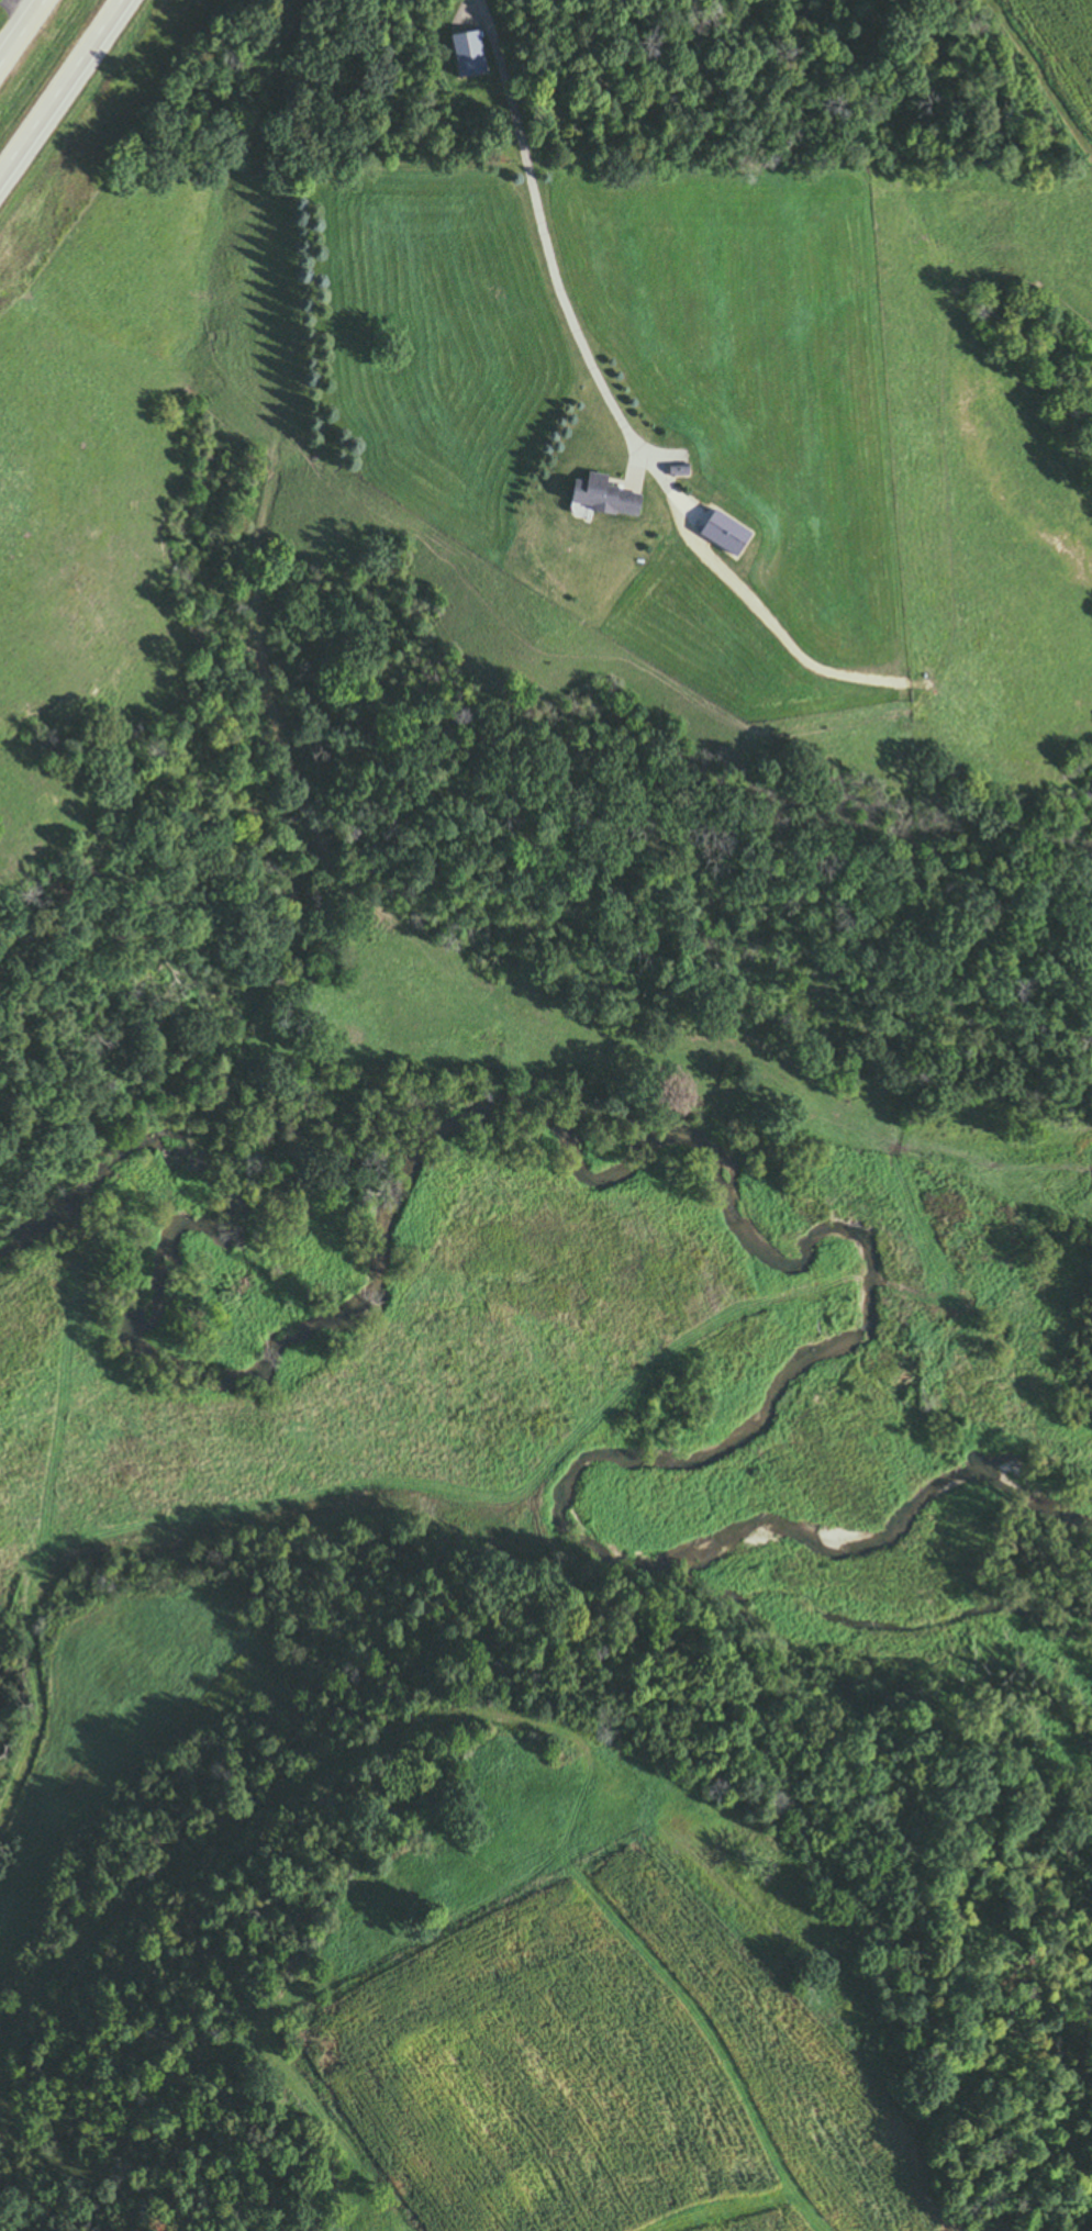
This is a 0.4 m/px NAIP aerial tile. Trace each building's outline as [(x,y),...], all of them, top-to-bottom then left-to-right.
[(445,33),(450,77),(484,73),(478,29),(445,33)] [(635,494),(599,487),(601,475),(579,471),(577,481),(563,478),(558,504),(630,518),(635,494)]
